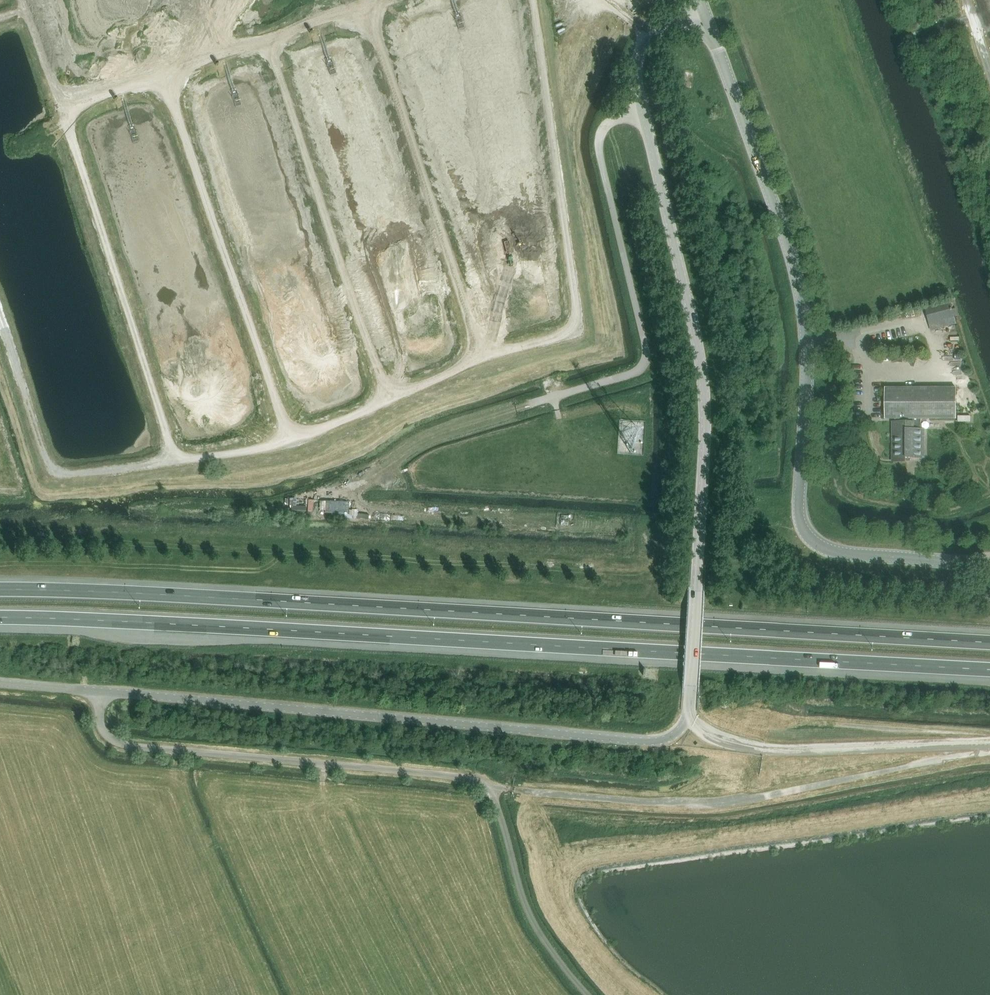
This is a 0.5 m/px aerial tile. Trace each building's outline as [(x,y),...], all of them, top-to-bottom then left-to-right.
[(930,324),(955,318),(951,301),(926,308),(930,324)] [(921,419),(956,418),(956,388),(885,388),(885,419),(895,419),(895,422),(893,422),(893,437),(895,437),(895,458),(921,458),(921,439),(924,439),(924,429),(921,429),(921,419)]
